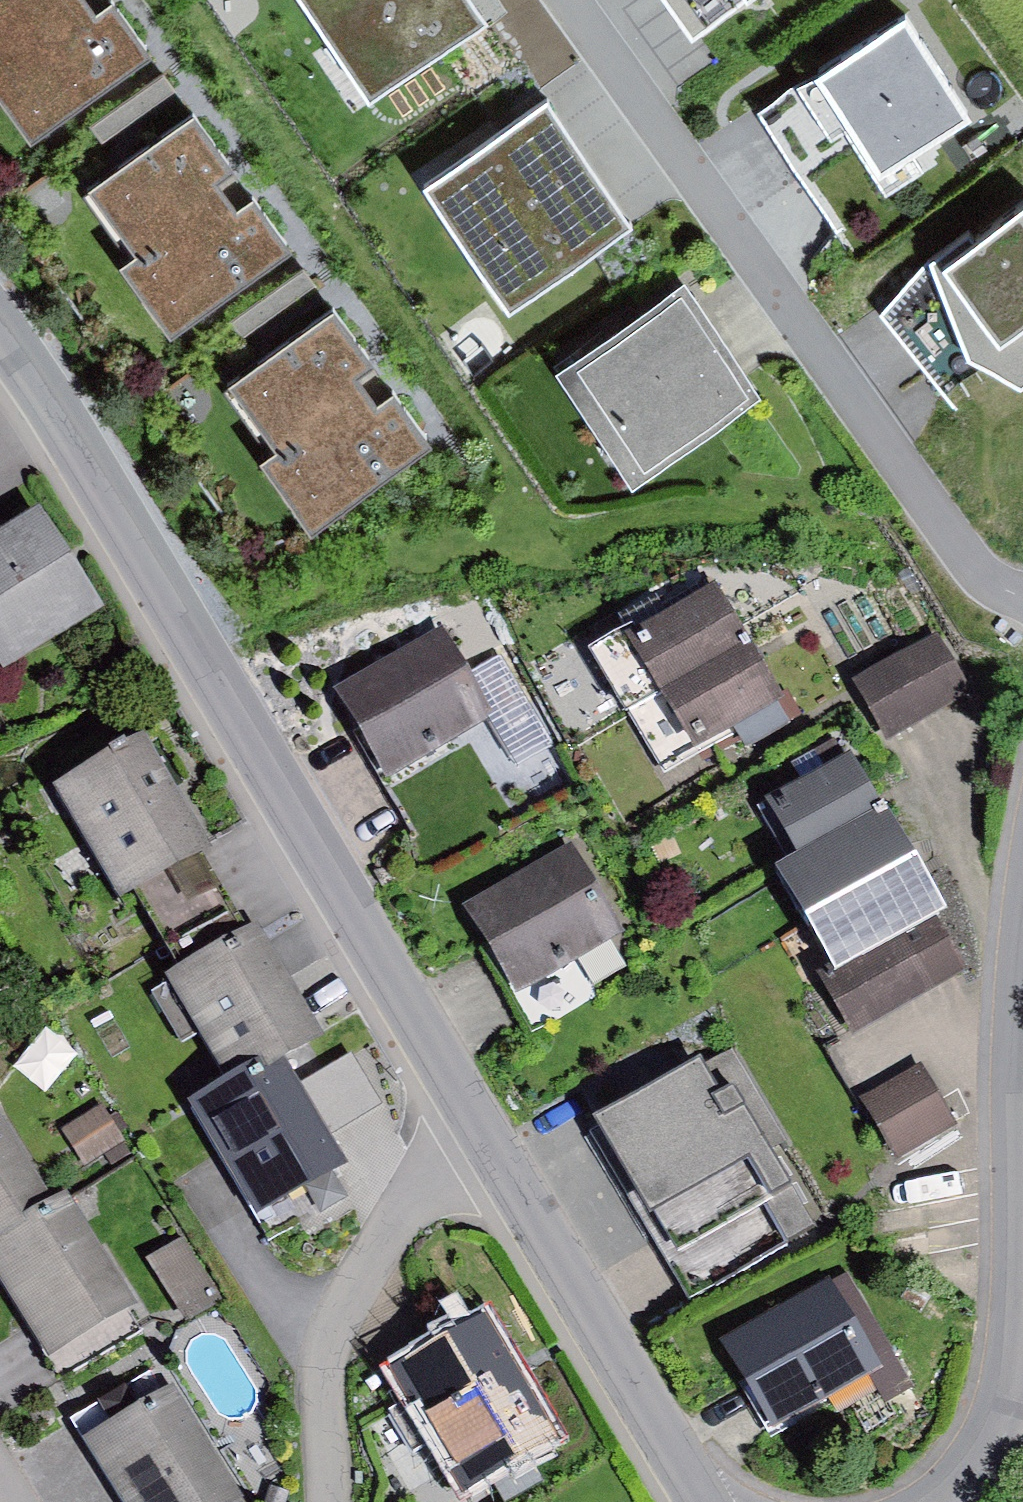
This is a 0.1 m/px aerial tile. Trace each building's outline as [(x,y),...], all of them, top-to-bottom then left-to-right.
[(31,148),(153,60),(115,8),(95,22),(79,0),(0,0),(0,104),(31,148)] [(370,104),(486,25),(469,0),(298,0),(370,104)] [(695,38),(750,0),(668,0),(695,38)] [(905,24),(816,81),(881,180),(914,158),(969,123),(905,24)] [(881,180),(816,81),(763,116),(839,232),(925,175),(914,158),(881,180)] [(548,106),(427,192),(511,311),(633,225),(548,106)] [(235,175),(197,122),(91,198),(136,260),(121,271),(170,339),(290,254),(254,202),(236,215),(217,188),(235,175)] [(927,266),(967,363),(976,367),(1020,391),(1022,388),(1022,211),(977,246),(969,233),(927,266)] [(967,363),(927,266),(880,314),(942,391),(976,367),(967,363)] [(684,288),(556,377),(633,488),(761,399),(684,288)] [(375,366),(339,316),(239,387),(284,449),(266,462),(316,530),(433,447),(398,398),(382,410),(359,378),(375,366)] [(0,530),(0,658),(4,665),(103,602),(40,505),(0,530)] [(627,708),(750,638),(716,579),(594,649),(627,708)] [(443,623),(335,687),(389,777),(461,733),(496,712),(472,671),(443,623)] [(937,629),(851,677),(882,733),(969,684),(937,629)] [(750,638),(627,708),(660,764),(782,694),(750,638)] [(500,654),(472,671),(496,712),(524,758),(552,742),(500,654)] [(145,729),(53,782),(118,895),(133,886),(197,849),(210,841),(145,729)] [(461,733),(389,777),(422,833),(495,790),(461,733)] [(796,848),(882,798),(850,744),(764,796),(796,848)] [(772,862),(798,910),(910,846),(882,798),(796,848),(772,862)] [(574,835),(461,901),(535,1025),(592,992),(572,958),(628,926),(574,835)] [(910,846),(798,910),(828,961),(816,968),(853,1033),(965,969),(931,909),(943,903),(910,846)] [(197,849),(133,886),(178,964),(242,928),(197,849)] [(166,971),(230,1084),(282,1053),(321,1032),(257,919),(242,928),(178,964),(166,971)] [(698,1055),(592,1115),(694,1292),(817,1222),(774,1147),(789,1138),(735,1044),(702,1062),(698,1055)] [(349,1052),(299,1082),(329,1132),(379,1102),(349,1052)] [(299,1082),(282,1053),(230,1084),(190,1108),(254,1214),(346,1160),(329,1132),(299,1082)] [(919,1063),(860,1098),(898,1161),(956,1126),(919,1063)] [(102,1105),(64,1126),(85,1164),(123,1142),(102,1105)] [(59,1204),(0,1109),(0,1241),(59,1204)] [(0,1241),(0,1282),(58,1378),(144,1327),(68,1200),(59,1204),(0,1241)] [(181,1237),(150,1258),(189,1316),(220,1296),(181,1237)] [(844,1266),(721,1338),(773,1426),(868,1370),(887,1402),(915,1386),(844,1266)] [(485,1305),(382,1367),(460,1496),(563,1434),(485,1305)] [(71,1414),(123,1501),(232,1501),(239,1498),(159,1362),(71,1414)] [(263,1501),(285,1501),(289,1491),(270,1484),(263,1501)]
